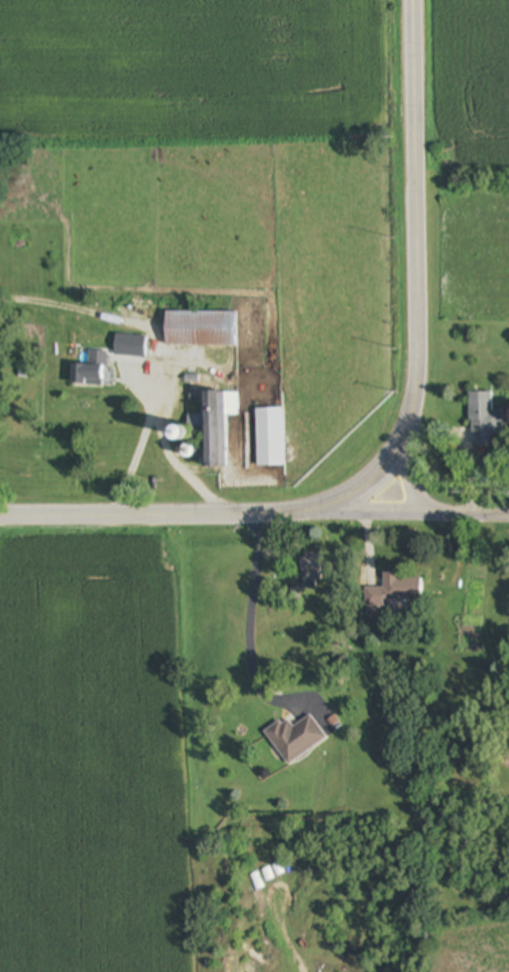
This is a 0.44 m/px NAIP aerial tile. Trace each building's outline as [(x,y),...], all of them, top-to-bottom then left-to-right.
[(167,312),(167,346),(238,347),(238,312),(167,312)] [(116,357),(147,358),(147,336),(116,336),(116,357)] [(72,386),(106,387),(107,353),(90,352),(90,366),(73,365),(72,386)] [(205,469),(227,469),(226,411),(237,411),(237,393),(205,393),(205,469)] [(470,394),(470,446),(503,446),(503,412),(492,412),(492,394),(470,394)] [(281,410),(259,410),(259,454),(281,454),(281,410)] [(303,590),(322,590),(322,553),(303,553),(303,590)] [(365,605),(422,605),(422,575),(384,575),(384,588),(365,588),(365,605)] [(327,741),(311,717),(293,728),(287,719),(266,733),(287,766),(327,741)]
